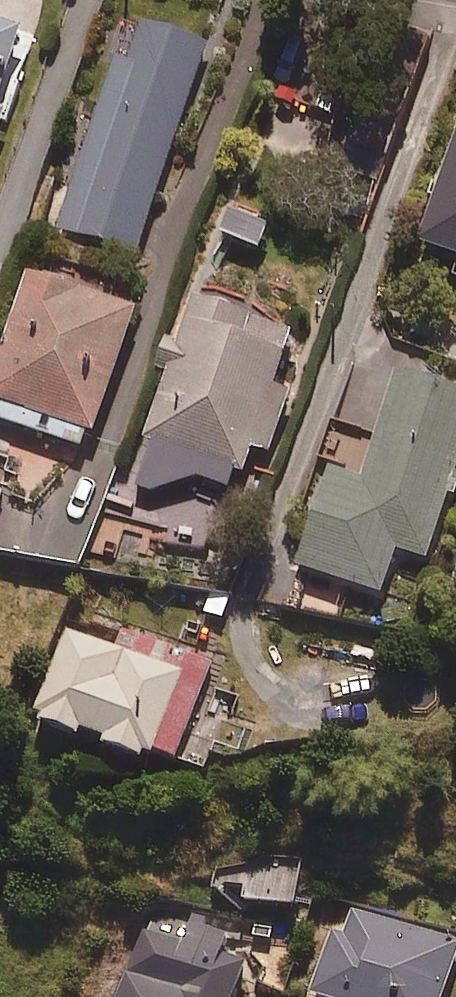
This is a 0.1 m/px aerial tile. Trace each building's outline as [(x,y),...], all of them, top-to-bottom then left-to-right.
[(208,55),(143,32),(131,69),(116,64),(57,231),(136,258),(208,55)] [(24,42),(0,33),(0,108),(24,42)] [(455,264),(455,156),(421,251),(455,264)] [(84,455),(89,441),(94,443),(135,324),(27,287),(0,367),(0,426),(84,455)] [(299,344),(195,309),(137,484),(147,494),(191,485),(230,498),(245,454),(269,462),(289,403),(280,400),(299,344)] [(333,477),(299,575),(382,603),(397,559),(428,570),(455,488),(455,405),(407,389),(372,491),(333,477)] [(105,750),(103,757),(147,772),(152,760),(176,768),(212,665),(181,654),(176,670),(67,632),(32,732),(80,749),(82,743),(105,750)] [(302,867),(247,863),(244,910),(299,914),(302,867)] [(316,996),(448,996),(455,971),(455,943),(343,909),(316,996)] [(153,918),(123,996),(239,996),(245,980),(219,970),(228,946),(153,918)]
